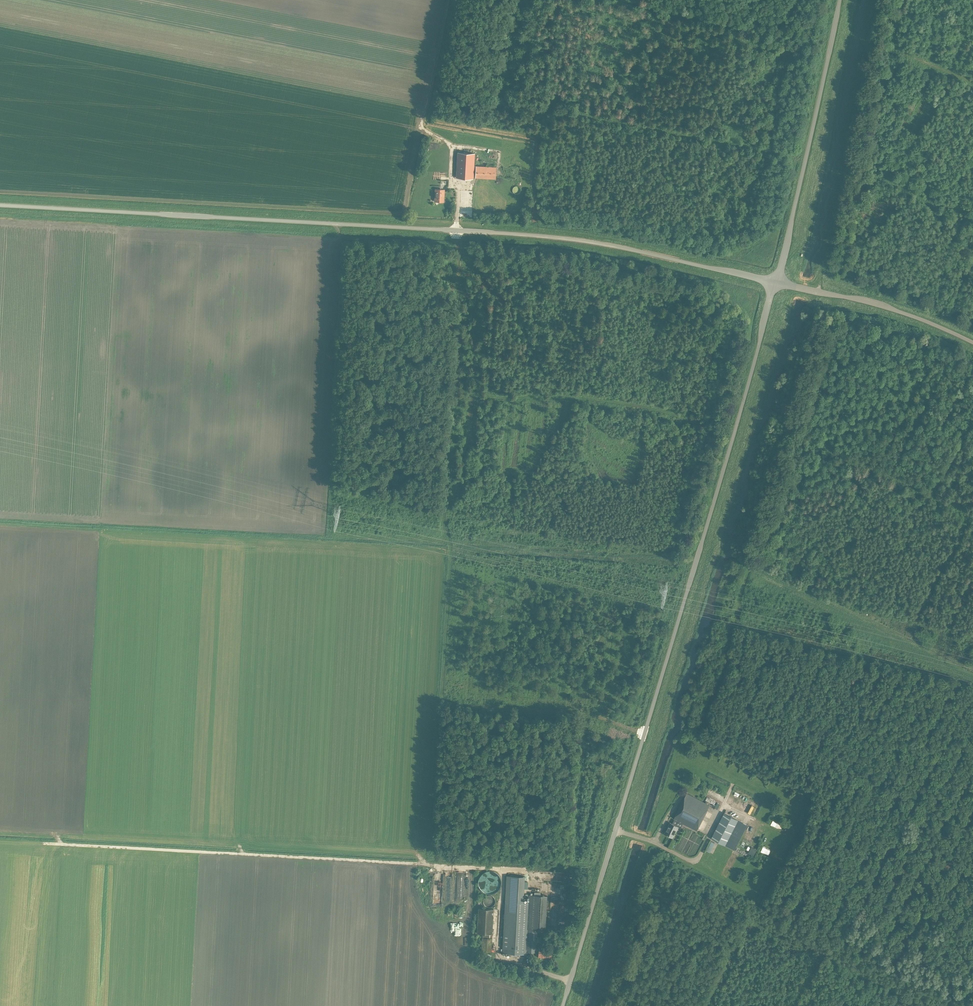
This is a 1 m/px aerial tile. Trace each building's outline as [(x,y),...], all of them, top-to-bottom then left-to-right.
[(495,179),(496,167),(480,166),(481,154),(457,152),(456,177),(473,178),(473,177),(495,179)] [(444,202),(444,189),(435,189),(434,201),(444,202)] [(674,819),(675,819),(683,823),(697,830),(709,805),(687,793),(674,819)] [(741,809),(749,812),(753,801),(744,798),(741,809)] [(706,811),(703,819),(706,820),(707,819),(710,821),(713,814),(706,811)] [(724,813),(712,838),(725,845),(738,820),(724,813)] [(675,819),(673,823),(670,822),(664,833),(673,837),(678,826),(681,828),(683,823),(675,819)] [(707,851),(711,853),(715,844),(711,842),(707,851)] [(529,894),(529,903),(528,929),(537,929),(545,930),(547,895),(529,894)] [(529,903),(505,902),(502,952),(526,953),(527,952),(528,929),(529,903)] [(680,904),(675,907),(678,912),(683,909),(680,904)] [(495,932),(496,907),(482,906),(481,924),(485,924),(485,932),(495,932)] [(451,908),(446,907),(441,918),(439,917),(437,924),(444,926),(451,908)] [(537,929),(528,929),(527,952),(536,952),(536,949),(536,941),(540,941),(541,936),(537,936),(537,929)] [(491,951),(492,937),(482,937),(481,951),(491,951)] [(536,949),(536,952),(539,952),(538,957),(551,957),(551,948),(539,947),(539,949),(536,949)]
